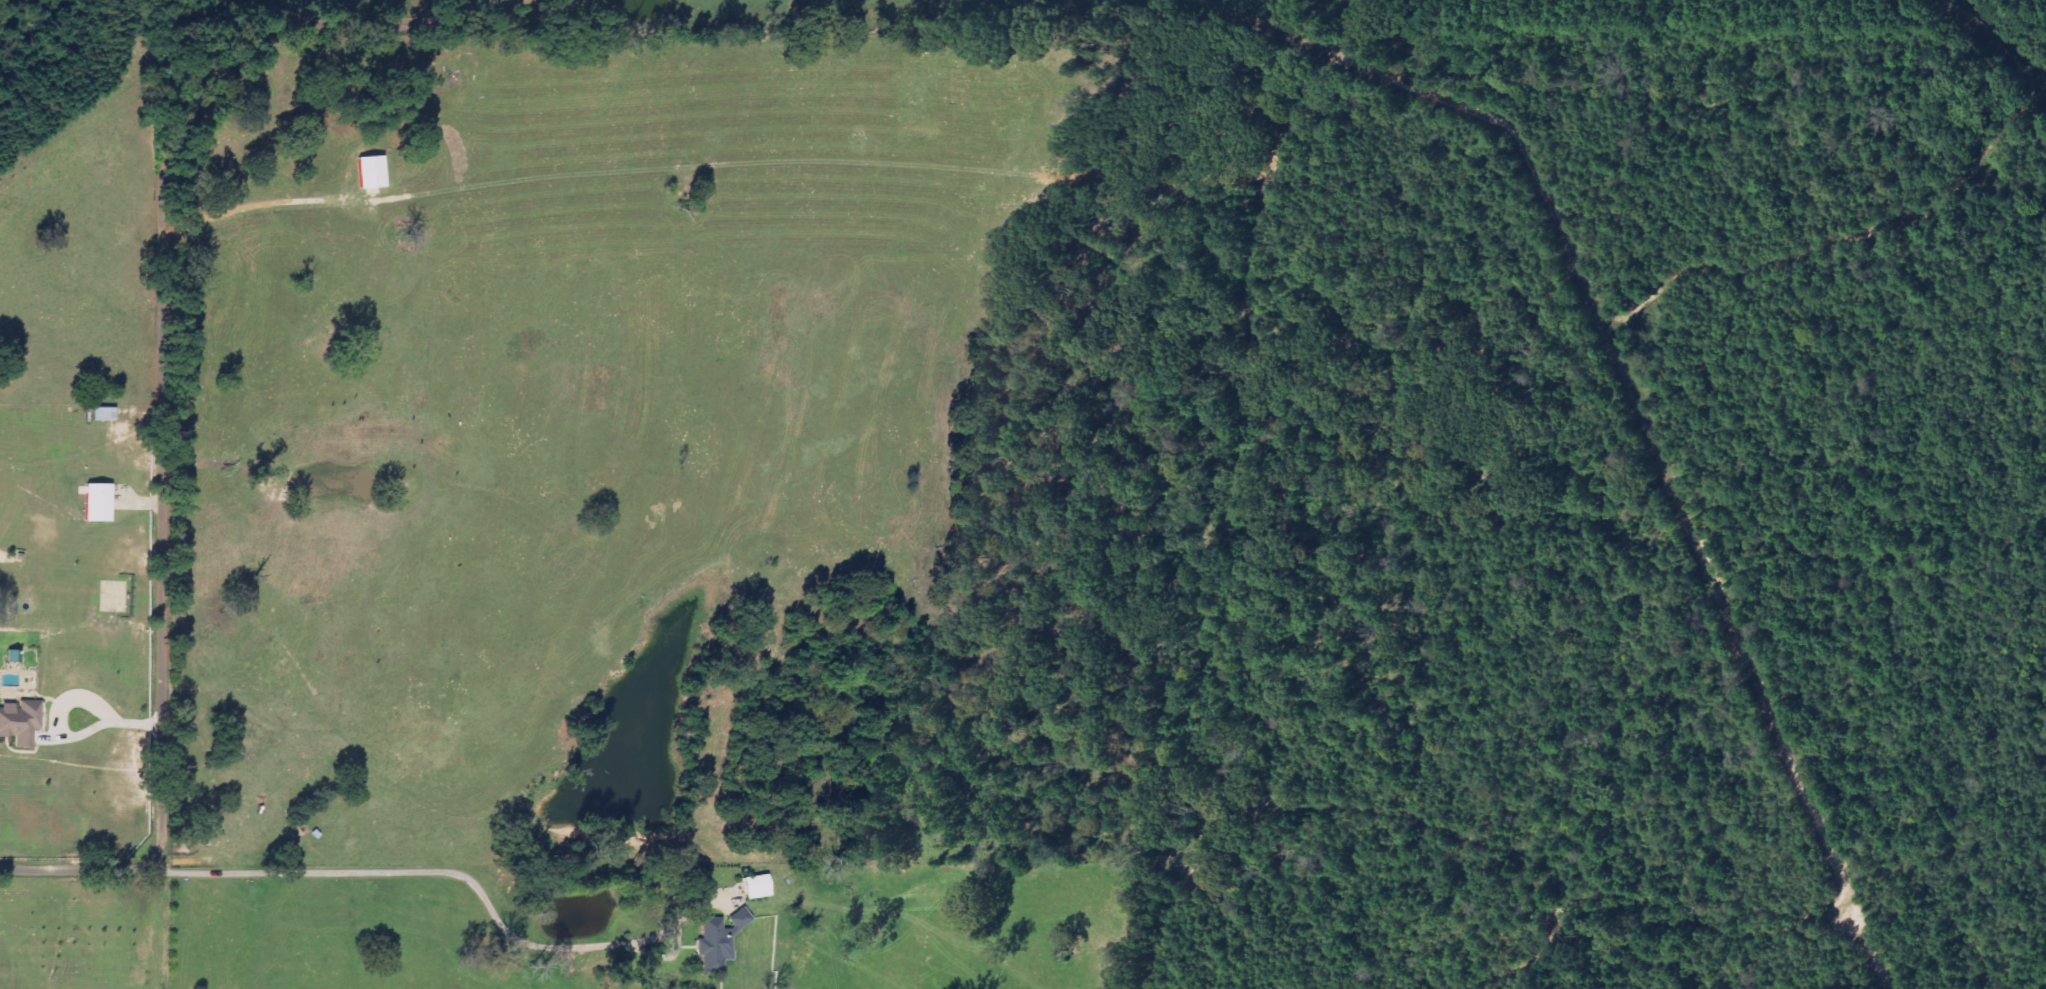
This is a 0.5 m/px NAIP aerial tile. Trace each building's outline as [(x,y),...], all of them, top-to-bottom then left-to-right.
[(361,189),(387,188),(386,157),(360,158),(361,189)] [(87,522),(112,522),(113,484),(87,484),(87,522)] [(43,702),(3,701),(2,709),(0,709),(0,736),(15,737),(15,748),(34,749),(35,730),(42,730),(43,702)] [(748,900),(773,897),(770,875),(745,878),(748,900)] [(733,928),(749,928),(749,913),(731,913),(732,929),(724,929),(723,918),(703,919),(704,939),(697,940),(698,956),(704,956),(704,973),(724,973),(724,960),(734,960),(733,928)]
